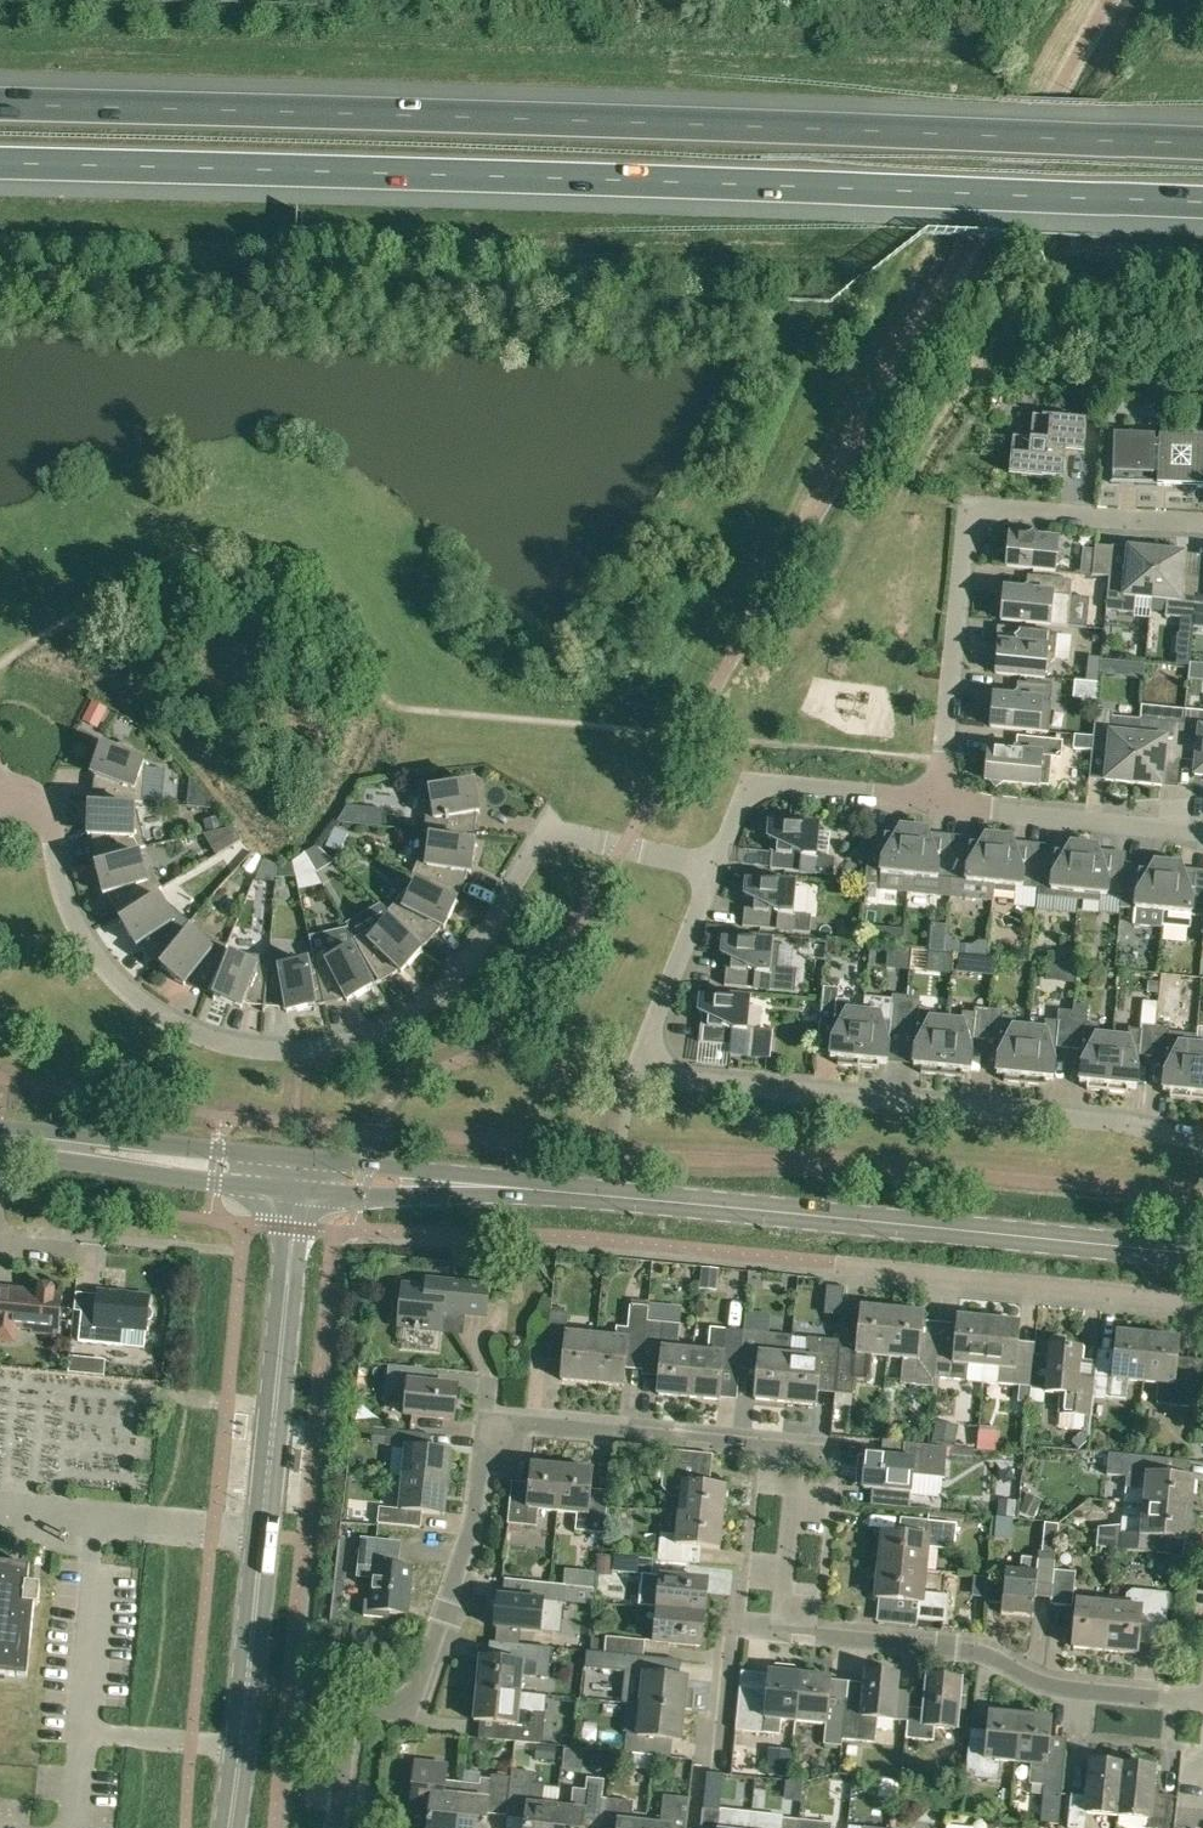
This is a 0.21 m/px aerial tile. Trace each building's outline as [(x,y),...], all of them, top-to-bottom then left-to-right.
[(1013,437),(1009,474),(1063,479),(1066,450),(1084,452),(1087,421),(1032,415),(1030,439),(1013,437)] [(1153,475),(1152,483),(1111,481),(1110,483),(1202,487),(1202,438),(1159,436),(1159,444),(1140,443),(1140,436),(1116,435),(1114,467),(1139,468),(1138,474),(1153,475)] [(1059,541),(1037,539),(1034,535),(1029,538),(1009,536),(1006,567),(1056,571),(1056,567),(1064,561),(1057,553),(1059,541)] [(1110,575),(1112,548),(1095,546),(1093,575),(1110,577),(1110,575)] [(1157,551),(1128,548),(1126,574),(1122,576),(1110,575),(1110,577),(1106,610),(1123,612),(1124,596),(1152,599),(1157,551)] [(1157,551),(1152,599),(1167,601),(1165,616),(1194,619),(1198,579),(1183,577),(1185,554),(1157,551)] [(1028,589),(1024,592),(1004,589),(1001,620),(1050,625),(1050,624),(1068,626),(1071,597),(1072,580),(1029,576),(1028,589)] [(1198,579),(1194,619),(1193,627),(1202,628),(1202,579),(1198,579)] [(1053,668),(1050,663),(1055,659),(1058,633),(1024,629),(1022,642),(1019,645),(999,643),(996,673),(1045,678),(1045,674),(1053,668)] [(1189,666),(1189,663),(1190,655),(1177,654),(1176,665),(1189,666)] [(1089,657),(1086,681),(1098,683),(1101,658),(1089,657)] [(1100,675),(1116,677),(1117,661),(1102,660),(1100,675)] [(1017,696),(1014,698),(993,696),(990,727),(1040,732),(1040,728),(1048,721),(1042,713),(1043,702),(1051,702),(1052,686),(1018,683),(1017,696)] [(90,705),(85,715),(100,722),(107,709),(92,701),(90,705)] [(1105,781),(1133,783),(1138,735),(1110,732),(1112,712),(1096,710),(1093,737),(1092,751),(1105,752),(1108,755),(1105,781)] [(1140,719),(1138,735),(1133,783),(1162,786),(1164,761),(1167,758),(1180,759),(1185,710),(1183,724),(1140,719)] [(1185,710),(1180,759),(1196,761),(1194,776),(1202,776),(1202,728),(1200,727),(1201,712),(1185,710)] [(1073,749),(1092,751),(1093,737),(1075,735),(1073,749)] [(996,788),(1004,782),(1049,786),(1052,757),(1061,758),(1063,741),(1018,736),(1017,750),(1013,752),(988,750),(985,780),(990,780),(996,788)] [(94,780),(92,798),(143,803),(162,805),(165,770),(146,768),(146,765),(149,766),(149,764),(132,758),(133,756),(133,755),(132,753),(132,751),(131,750),(130,748),(129,747),(127,746),(125,746),(124,746),(122,746),(120,746),(119,747),(117,748),(116,749),(115,751),(115,752),(100,746),(99,747),(101,748),(92,774),(96,776),(94,780)] [(477,783),(461,786),(461,784),(460,783),(459,782),(458,780),(456,779),(455,779),(453,779),(451,779),(450,779),(448,780),(446,781),(445,782),(444,783),(444,785),(443,787),(443,788),(443,789),(428,792),(428,793),(431,793),(424,831),(474,836),(476,818),(476,813),(480,813),(475,785),(477,785),(477,783)] [(146,847),(138,808),(87,806),(87,808),(89,808),(88,835),(92,835),(92,840),(96,858),(146,847)] [(220,816),(203,820),(206,832),(222,828),(220,816)] [(777,852),(772,852),(771,869),(800,872),(833,875),(834,858),(816,856),(819,828),(814,828),(815,822),(800,820),(799,826),(770,824),(768,837),(778,843),(777,852)] [(908,891),(909,877),(914,828),(901,827),(896,836),(885,835),(884,843),(869,842),(865,884),(880,885),(880,888),(908,891)] [(335,828),(331,837),(344,843),(348,834),(335,828)] [(908,891),(950,895),(955,850),(940,849),(941,841),(930,840),(927,829),(914,828),(909,877),(908,891)] [(226,834),(224,840),(228,847),(239,841),(232,830),(226,834)] [(955,850),(950,895),(993,899),(993,891),(999,837),(986,835),(981,845),(970,844),(969,851),(955,850)] [(340,852),(344,843),(331,837),(327,846),(340,852)] [(478,846),(478,845),(428,837),(412,874),(459,894),(466,878),(467,873),(471,873),(475,846),(478,846)] [(999,837),(993,891),(1015,893),(1016,887),(1022,888),(1022,887),(1037,889),(1040,858),(1025,857),(1026,849),(1015,848),(1012,838),(999,837)] [(1057,897),(1078,900),(1084,845),(1071,844),(1066,853),(1055,852),(1054,860),(1040,858),(1037,889),(1051,890),(1051,891),(1058,892),(1057,897)] [(1120,908),(1121,908),(1125,867),(1110,865),(1111,858),(1100,856),(1097,846),(1084,845),(1078,900),(1100,902),(1101,896),(1107,896),(1121,898),(1120,908)] [(162,888),(142,854),(94,867),(94,869),(96,868),(104,895),(108,894),(109,898),(118,914),(162,888)] [(315,872),(304,854),(292,862),(295,875),(315,872)] [(848,862),(843,869),(852,874),(857,867),(848,862)] [(1162,927),(1162,925),(1163,912),(1168,863),(1155,862),(1150,872),(1139,870),(1138,878),(1124,877),(1125,867),(1121,908),(1135,909),(1136,909),(1134,924),(1162,927)] [(1163,912),(1162,925),(1191,928),(1192,914),(1202,916),(1202,885),(1194,884),(1195,876),(1184,875),(1181,865),(1168,863),(1163,912)] [(459,904),(414,881),(388,911),(426,944),(438,931),(441,927),(444,929),(457,904),(459,905),(459,904)] [(777,930),(794,931),(810,933),(811,916),(793,914),(795,886),(747,881),(745,895),(755,900),(754,910),(744,909),(743,926),(777,929),(777,930)] [(190,922),(161,896),(119,923),(120,925),(122,923),(137,947),(140,944),(143,948),(156,960),(190,922)] [(388,918),(354,938),(356,942),(380,982),(395,973),(399,970),(402,973),(421,953),(423,955),(424,954),(388,918)] [(893,929),(891,947),(901,948),(902,930),(893,929)] [(207,992),(227,946),(192,930),(160,969),(161,970),(163,968),(184,986),(187,982),(191,985),(207,992)] [(738,931),(737,941),(768,944),(769,934),(738,931)] [(780,946),(768,944),(737,941),(724,940),(722,954),(732,959),(731,968),(726,968),(725,985),(754,988),(795,992),(797,970),(777,968),(780,946)] [(351,946),(313,954),(324,1004),(341,1000),(346,998),(347,1002),(372,989),(373,991),(374,990),(351,946)] [(264,1012),(269,957),(231,952),(213,1000),(215,1000),(216,998),(241,1008),(243,1004),(248,1006),(264,1007),(263,1012),(264,1012)] [(928,952),(926,971),(951,974),(953,954),(928,952)] [(269,957),(264,1012),(265,1012),(265,1007),(281,1009),(286,1008),(287,1012),(314,1008),(315,1010),(316,1010),(308,960),(269,957)] [(979,958),(977,974),(991,976),(993,959),(979,958)] [(1011,959),(997,958),(996,973),(1010,974),(1011,959)] [(1075,968),(1066,967),(1065,983),(1074,983),(1075,968)] [(1148,981),(1147,992),(1157,993),(1158,982),(1148,981)] [(858,1067),(863,1012),(849,1011),(850,1001),(838,1000),(839,988),(824,987),(820,1023),(834,1025),(830,1058),(838,1059),(838,1065),(858,1067)] [(749,1002),(747,1002),(748,993),(729,991),(728,1000),(701,998),(699,1011),(709,1017),(708,1026),(703,1026),(701,1043),(731,1046),(730,1054),(769,1058),(772,1033),(746,1030),(749,1002)] [(890,1030),(903,1032),(906,1001),(892,999),(891,1005),(879,1004),(878,1014),(863,1012),(858,1067),(879,1069),(879,1063),(887,1064),(890,1030)] [(941,1075),(947,1020),(932,1019),(933,1009),(921,1008),(921,1002),(906,1001),(903,1032),(917,1033),(913,1066),(921,1067),(921,1073),(941,1075)] [(1087,1089),(1107,1091),(1113,1037),(1098,1036),(1099,1026),(1087,1025),(1089,1006),(1074,1004),(1073,1012),(1070,1048),(1083,1050),(1080,1083),(1087,1084),(1087,1089)] [(973,1039),(987,1040),(990,1009),(975,1008),(974,1013),(962,1012),(961,1022),(947,1020),(941,1075),(962,1077),(962,1071),(970,1072),(973,1039)] [(1004,1011),(990,1009),(987,1040),(1000,1041),(997,1075),(1004,1075),(1004,1081),(1024,1083),(1030,1029),(1015,1027),(1016,1017),(1004,1016),(1004,1011)] [(1056,1047),(1070,1048),(1073,1012),(1058,1010),(1057,1022),(1045,1020),(1044,1030),(1030,1029),(1024,1083),(1045,1085),(1045,1079),(1053,1080),(1056,1047)] [(1113,1037),(1107,1091),(1128,1094),(1128,1088),(1136,1088),(1140,1055),(1153,1056),(1156,1026),(1141,1025),(1140,1030),(1128,1029),(1127,1039),(1113,1037)] [(1170,1098),(1190,1100),(1196,1045),(1181,1044),(1182,1034),(1170,1033),(1171,1027),(1156,1026),(1153,1056),(1166,1058),(1163,1091),(1171,1092),(1170,1098)] [(1196,1045),(1190,1100),(1202,1101),(1202,1027),(1198,1027),(1196,1045)] [(717,1283),(719,1268),(702,1267),(700,1281),(717,1283)] [(402,1284),(398,1327),(404,1328),(440,1332),(441,1332),(450,1333),(463,1334),(465,1314),(487,1317),(490,1285),(438,1280),(426,1279),(426,1286),(402,1284)] [(843,1297),(844,1286),(827,1284),(825,1312),(841,1314),(843,1297)] [(61,1295),(54,1294),(55,1290),(52,1286),(42,1285),(38,1288),(38,1293),(18,1291),(18,1289),(0,1288),(0,1340),(14,1342),(16,1327),(32,1329),(32,1332),(55,1335),(55,1331),(59,1331),(61,1295)] [(144,1348),(145,1331),(146,1331),(147,1321),(151,1319),(152,1316),(153,1312),(152,1309),(148,1306),(149,1296),(98,1291),(96,1313),(81,1312),(78,1341),(144,1348)] [(631,1305),(629,1330),(617,1329),(616,1339),(596,1337),(592,1383),(623,1386),(626,1356),(643,1358),(647,1321),(648,1307),(631,1305)] [(837,1377),(835,1394),(852,1395),(854,1379),(869,1381),(872,1356),(887,1357),(892,1311),(861,1307),(859,1325),(856,1354),(839,1352),(837,1377)] [(892,1311),(887,1357),(903,1359),(900,1384),(933,1387),(934,1377),(937,1346),(920,1344),(923,1314),(892,1311)] [(561,1380),(592,1383),(596,1337),(566,1334),(568,1314),(551,1312),(547,1348),(564,1350),(561,1380)] [(969,1365),(984,1366),(988,1320),(957,1317),(954,1347),(937,1346),(934,1377),(967,1381),(969,1365)] [(1020,1323),(988,1320),(984,1366),(999,1368),(998,1384),(1020,1386),(1018,1402),(1029,1403),(1034,1355),(1017,1353),(1020,1323)] [(657,1394),(688,1398),(693,1351),(677,1350),(680,1325),(647,1321),(643,1358),(660,1360),(657,1394)] [(739,1372),(740,1367),(743,1331),(709,1328),(706,1353),(693,1351),(688,1398),(719,1401),(722,1370),(739,1372)] [(757,1369),(756,1381),(754,1399),(785,1402),(790,1356),(773,1355),(776,1334),(743,1331),(740,1367),(757,1369)] [(1117,1333),(1115,1352),(1114,1363),(1096,1361),(1095,1380),(1093,1397),(1126,1401),(1128,1380),(1143,1382),(1148,1336),(1117,1333)] [(1198,1408),(1201,1374),(1176,1371),(1179,1339),(1148,1336),(1143,1382),(1159,1384),(1157,1404),(1198,1408)] [(1084,1347),(1066,1345),(1067,1342),(1065,1338),(1054,1337),(1051,1341),(1050,1346),(1049,1346),(1045,1393),(1060,1394),(1058,1413),(1091,1417),(1093,1397),(1095,1380),(1078,1379),(1080,1360),(1082,1360),(1084,1347)] [(820,1376),(837,1377),(839,1352),(840,1341),(808,1338),(806,1358),(790,1356),(785,1402),(816,1406),(820,1376)] [(70,1357),(68,1373),(85,1375),(87,1358),(70,1357)] [(419,1369),(389,1366),(385,1395),(407,1397),(405,1415),(454,1420),(457,1388),(417,1383),(419,1369)] [(939,1418),(935,1440),(954,1443),(958,1422),(939,1418)] [(1000,1427),(980,1425),(978,1450),(998,1451),(1000,1427)] [(450,1452),(430,1450),(420,1449),(422,1434),(387,1430),(386,1446),(407,1448),(403,1479),(447,1484),(450,1452)] [(1082,1432),(1072,1442),(1079,1449),(1089,1439),(1082,1432)] [(902,1458),(881,1456),(866,1454),(865,1459),(860,1459),(858,1483),(863,1483),(862,1488),(891,1491),(889,1507),(909,1509),(913,1475),(945,1479),(948,1448),(904,1443),(902,1458)] [(952,1449),(952,1457),(951,1462),(972,1464),(973,1451),(952,1449)] [(664,1481),(663,1487),(671,1496),(680,1497),(678,1514),(723,1518),(726,1487),(708,1485),(697,1484),(699,1467),(698,1467),(699,1453),(667,1450),(666,1464),(665,1466),(664,1480),(664,1481)] [(1143,1505),(1190,1510),(1193,1478),(1163,1475),(1164,1459),(1112,1454),(1111,1464),(1127,1466),(1125,1488),(1145,1490),(1143,1505)] [(538,1510),(558,1512),(562,1467),(531,1464),(528,1493),(511,1491),(507,1531),(521,1532),(522,1525),(537,1527),(538,1510)] [(562,1467),(558,1512),(577,1514),(575,1531),(604,1533),(608,1501),(590,1499),(593,1470),(562,1467)] [(443,1515),(447,1484),(403,1479),(400,1510),(379,1508),(378,1523),(412,1527),(414,1512),(443,1515)] [(1025,1497),(1018,1512),(1034,1519),(1041,1504),(1025,1497)] [(1019,1502),(999,1500),(997,1516),(1017,1518),(1019,1502)] [(1187,1541),(1190,1510),(1143,1505),(1142,1520),(1122,1518),(1119,1550),(1155,1554),(1156,1538),(1187,1541)] [(661,1533),(658,1561),(690,1564),(691,1546),(701,1547),(720,1549),(723,1518),(678,1514),(676,1535),(661,1533)] [(882,1533),(879,1566),(925,1570),(927,1548),(954,1550),(957,1524),(927,1521),(926,1538),(882,1533)] [(1033,1617),(1035,1597),(1036,1586),(1052,1588),(1050,1604),(1051,1604),(1056,1555),(1059,1526),(1047,1525),(1043,1553),(1038,1553),(1037,1559),(1022,1558),(1020,1571),(1005,1570),(1001,1614),(1033,1617)] [(414,1567),(399,1565),(395,1565),(396,1556),(375,1554),(377,1540),(361,1538),(357,1578),(372,1580),(370,1601),(365,1601),(364,1615),(389,1618),(390,1613),(409,1615),(414,1567)] [(1056,1555),(1051,1604),(1072,1607),(1076,1573),(1054,1570),(1056,1555)] [(614,1556),(613,1572),(642,1575),(652,1576),(654,1560),(614,1556)] [(613,1576),(613,1572),(614,1559),(597,1557),(596,1574),(613,1576)] [(27,1677),(35,1605),(39,1605),(41,1585),(28,1584),(30,1566),(0,1563),(0,1674),(27,1677)] [(876,1598),(881,1599),(919,1603),(917,1619),(947,1622),(949,1595),(923,1593),(925,1570),(879,1566),(876,1598)] [(642,1575),(640,1606),(658,1607),(658,1609),(704,1614),(707,1581),(661,1577),(652,1576),(642,1575)] [(489,1602),(488,1615),(495,1619),(494,1628),(500,1628),(524,1631),(540,1632),(555,1634),(558,1603),(564,1603),(565,1586),(530,1582),(528,1599),(516,1598),(500,1596),(497,1596),(497,1600),(489,1602)] [(592,1606),(594,1589),(579,1587),(577,1605),(592,1606)] [(1137,1654),(1140,1623),(1166,1626),(1170,1593),(1133,1589),(1126,1596),(1125,1606),(1109,1604),(1105,1651),(1137,1654)] [(1073,1648),(1105,1651),(1109,1604),(1078,1601),(1073,1648)] [(658,1609),(655,1642),(700,1646),(704,1614),(658,1609)] [(640,1638),(603,1634),(601,1651),(638,1655),(640,1638)] [(477,1689),(520,1693),(522,1676),(548,1678),(551,1648),(512,1644),(511,1661),(480,1658),(477,1689)] [(644,1674),(640,1705),(684,1710),(687,1678),(663,1676),(665,1659),(635,1656),(633,1673),(644,1674)] [(781,1720),(795,1721),(800,1675),(795,1675),(796,1670),(794,1668),(776,1666),(773,1668),(773,1672),(769,1672),(766,1702),(739,1699),(736,1731),(780,1735),(781,1720)] [(846,1700),(845,1710),(842,1740),(875,1743),(878,1719),(894,1720),(894,1717),(908,1719),(909,1708),(910,1708),(911,1693),(897,1691),(898,1675),(866,1672),(863,1702),(846,1700)] [(842,1746),(842,1740),(845,1710),(828,1708),(831,1678),(800,1675),(795,1721),(826,1724),(824,1744),(842,1746)] [(925,1710),(910,1708),(909,1708),(908,1719),(906,1739),(933,1741),(935,1727),(955,1729),(960,1681),(928,1678),(925,1710)] [(519,1711),(520,1693),(477,1689),(474,1721),(505,1724),(503,1741),(542,1744),(545,1714),(519,1711)] [(684,1710),(640,1705),(637,1736),(626,1735),(624,1752),(655,1755),(656,1738),(680,1741),(684,1710)] [(1000,1761),(1016,1762),(1020,1716),(989,1713),(986,1743),(969,1742),(966,1778),(998,1781),(1000,1761)] [(1029,1784),(1044,1786),(1041,1823),(1059,1825),(1066,1751),(1048,1750),(1052,1719),(1020,1716),(1016,1762),(1031,1764),(1029,1784)] [(472,1753),(477,1753),(481,1750),(481,1745),(478,1742),(473,1741),(469,1744),(469,1749),(472,1753)] [(847,1745),(846,1755),(856,1756),(857,1746),(847,1745)] [(554,1762),(555,1750),(536,1748),(535,1760),(554,1762)] [(793,1751),(769,1749),(766,1776),(790,1778),(793,1751)] [(429,1814),(427,1827),(457,1827),(462,1783),(447,1781),(448,1766),(415,1762),(411,1798),(430,1800),(429,1814)] [(1118,1816),(1123,1765),(1091,1762),(1088,1796),(1071,1795),(1068,1827),(1085,1827),(1086,1813),(1118,1816)] [(1159,1795),(1152,1794),(1155,1769),(1123,1765),(1118,1816),(1149,1819),(1148,1827),(1170,1827),(1173,1797),(1159,1795)] [(557,1808),(558,1793),(544,1792),(545,1787),(532,1785),(534,1773),(512,1770),(511,1775),(507,1809),(507,1812),(527,1814),(525,1827),(554,1827),(557,1808)] [(507,1809),(511,1775),(492,1772),(491,1777),(481,1776),(480,1785),(462,1783),(457,1827),(486,1827),(489,1807),(507,1809)] [(557,1808),(554,1827),(584,1827),(585,1820),(599,1822),(604,1778),(588,1776),(586,1791),(574,1790),(572,1810),(557,1808)] [(645,1824),(644,1827),(686,1827),(689,1799),(675,1797),(674,1806),(662,1812),(660,1826),(645,1824)] [(645,1824),(646,1816),(633,1814),(634,1803),(607,1800),(604,1827),(644,1827),(645,1824)] [(701,1827),(750,1827),(751,1815),(736,1813),(703,1810),(701,1827)] [(800,1820),(767,1817),(751,1815),(750,1827),(799,1827),(800,1820)]
